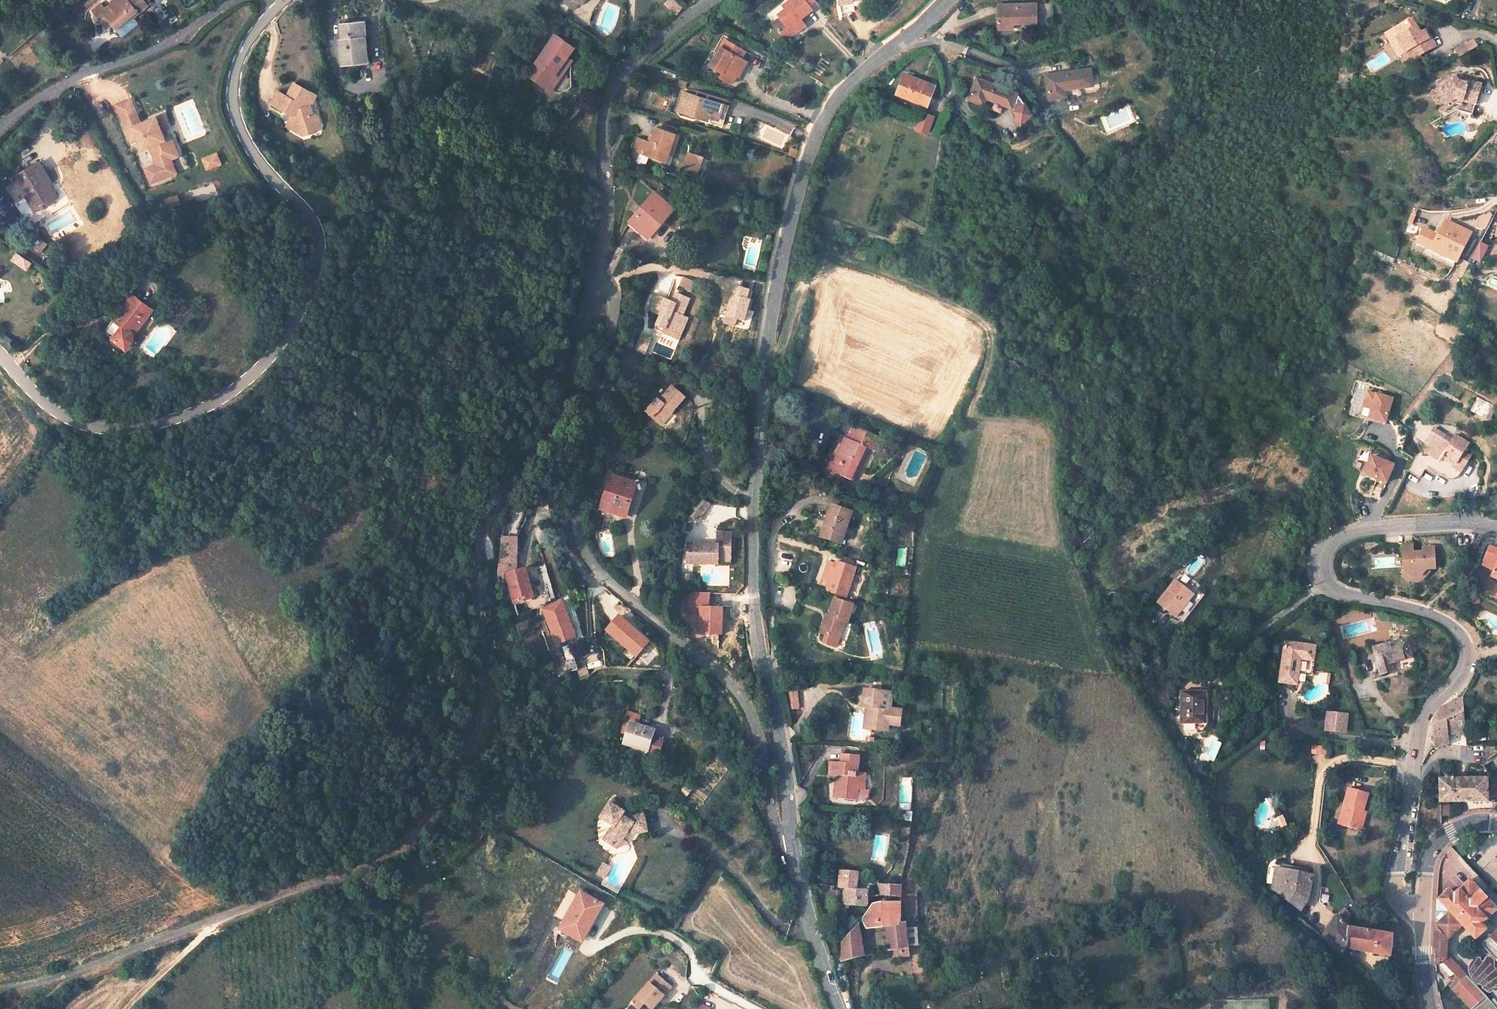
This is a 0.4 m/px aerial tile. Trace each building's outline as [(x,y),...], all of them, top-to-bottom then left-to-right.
[(92,11),(96,15),(100,11),(111,23),(117,31),(134,17),(148,5),(144,0),(114,0),(105,8),(101,4),(92,11)] [(572,9),(573,8),(578,1),(581,3),(583,0),(559,0),(572,9)] [(674,0),(670,0),(665,6),(677,15),(683,7),(674,0)] [(773,24),(783,36),(791,30),(794,34),(801,28),(796,22),(800,18),(812,9),(820,3),(818,0),(790,0),(782,6),(788,13),(773,24)] [(843,15),(856,12),(855,4),(841,6),(843,15)] [(1036,4),(996,5),(997,29),(1013,28),(1013,24),(1012,20),(1037,19),(1036,4)] [(100,11),(96,15),(106,27),(111,23),(100,11)] [(1416,33),(1413,25),(1417,24),(1413,16),(1395,24),(1399,32),(1397,33),(1400,41),(1403,48),(1406,47),(1413,44),(1417,53),(1435,44),(1427,27),(1423,29),(1416,33)] [(134,17),(117,31),(122,37),(139,23),(134,17)] [(800,18),(796,22),(801,28),(805,25),(800,18)] [(361,22),(342,24),(344,40),(339,40),(341,64),(354,63),(354,61),(366,60),(365,38),(362,38),(361,22)] [(1413,25),(1416,33),(1423,29),(1420,22),(1417,24),(1413,25)] [(1390,26),(1397,42),(1400,41),(1397,33),(1399,32),(1395,24),(1390,26)] [(791,30),(783,36),(786,40),(794,34),(791,30)] [(555,36),(537,62),(550,72),(554,74),(561,65),(559,64),(565,56),(566,57),(572,48),(555,36)] [(724,40),(710,65),(722,72),(719,76),(727,80),(732,72),(736,75),(744,59),(741,58),(745,51),(724,40)] [(1473,40),(1455,50),(1458,56),(1476,46),(1473,40)] [(1417,53),(1413,44),(1406,47),(1410,56),(1417,53)] [(550,72),(541,84),(551,90),(571,61),(566,57),(565,56),(559,64),(561,65),(554,74),(550,72)] [(732,72),(727,80),(734,84),(747,61),(744,59),(736,75),(732,72)] [(550,72),(537,62),(528,75),(541,84),(550,72)] [(1089,69),(1046,76),(1050,98),(1064,96),(1063,89),(1091,84),(1089,69)] [(1459,73),(1454,76),(1456,81),(1462,79),(1459,73)] [(933,86),(904,75),(897,92),(926,105),(933,86)] [(1433,85),(1446,112),(1455,108),(1470,113),(1475,98),(1479,85),(1462,79),(1456,81),(1454,76),(1433,85)] [(688,82),(681,80),(679,87),(686,89),(688,82)] [(1016,93),(977,80),(969,99),(983,104),(985,97),(994,101),(1002,104),(1011,107),(1011,105),(1014,107),(1013,112),(1020,122),(1031,114),(1018,96),(1016,95),(1016,93)] [(277,91),(271,103),(292,114),(294,115),(295,122),(292,122),(294,129),(304,135),(310,133),(313,126),(320,124),(317,116),(312,113),(310,106),(316,95),(294,82),(287,96),(277,91)] [(654,90),(650,105),(667,110),(671,95),(654,90)] [(677,110),(719,123),(725,105),(683,92),(677,110)] [(116,104),(121,116),(135,110),(131,99),(116,104)] [(1002,104),(994,101),(991,109),(999,112),(1002,104)] [(135,110),(121,116),(131,142),(142,137),(146,147),(149,146),(156,164),(144,169),(149,183),(176,172),(171,159),(172,159),(164,138),(161,130),(169,127),(164,114),(141,123),(135,110)] [(933,117),(922,112),(915,130),(926,134),(933,117)] [(292,114),(286,126),(290,127),(294,129),(292,122),(295,122),(294,115),(292,114)] [(313,126),(310,133),(316,131),(320,124),(313,126)] [(639,138),(634,152),(640,153),(647,156),(665,162),(668,154),(671,144),(676,145),(679,135),(656,128),(653,137),(651,143),(648,142),(639,138)] [(172,135),(164,138),(172,159),(180,155),(172,135)] [(798,151),(791,149),(789,155),(788,156),(795,158),(798,151)] [(674,151),(672,155),(685,159),(682,168),(697,173),(702,157),(688,152),(687,155),(674,151)] [(640,153),(638,160),(645,162),(647,156),(640,153)] [(217,154),(203,159),(207,169),(220,164),(217,154)] [(37,162),(18,174),(30,194),(27,196),(35,210),(58,197),(37,162)] [(655,192),(631,222),(647,236),(672,207),(655,192)] [(1481,216),(1481,224),(1488,228),(1494,215),(1481,216)] [(1409,222),(1404,233),(1415,235),(1419,225),(1409,222)] [(1426,247),(1449,258),(1447,263),(1454,266),(1458,257),(1470,234),(1446,222),(1442,229),(1439,237),(1434,234),(1424,229),(1417,243),(1426,247)] [(1439,237),(1442,229),(1437,227),(1434,234),(1439,237)] [(40,243),(34,238),(30,244),(40,251),(46,242),(42,239),(40,243)] [(1487,246),(1480,242),(1473,256),(1480,260),(1487,246)] [(1449,258),(1426,247),(1424,252),(1447,263),(1449,258)] [(33,262),(19,252),(15,258),(24,264),(23,266),(28,269),(33,262)] [(1379,252),(1376,259),(1381,261),(1384,255),(1379,252)] [(24,264),(15,258),(14,260),(23,266),(24,264)] [(687,269),(679,287),(691,292),(698,274),(687,269)] [(172,299),(175,299),(176,299),(177,299),(179,297),(180,296),(181,294),(181,291),(180,289),(177,287),(175,287),(172,287),(171,288),(169,290),(168,292),(169,294),(169,296),(170,297),(172,299)] [(133,294),(105,331),(126,348),(133,340),(134,337),(133,335),(133,332),(130,329),(141,314),(145,317),(151,308),(133,294)] [(655,296),(648,311),(660,316),(655,326),(664,330),(662,333),(673,338),(676,331),(679,333),(686,319),(682,317),(690,300),(675,294),(671,303),(675,304),(673,308),(665,305),(667,301),(655,296)] [(178,299),(172,307),(180,312),(185,305),(178,299)] [(141,314),(130,329),(133,332),(145,317),(141,314)] [(676,331),(673,338),(679,341),(688,321),(686,319),(679,333),(676,331)] [(1019,367),(1013,363),(1010,369),(1015,373),(1019,367)] [(677,374),(674,380),(682,384),(685,378),(677,374)] [(656,399),(645,413),(659,424),(670,411),(672,413),(685,398),(671,386),(659,401),(656,399)] [(1394,401),(1369,392),(1364,408),(1373,410),(1370,419),(1369,422),(1385,427),(1386,424),(1394,401)] [(1474,406),(1472,410),(1484,416),(1486,411),(1490,404),(1480,400),(1476,407),(1474,406)] [(670,411),(659,424),(661,426),(672,413),(670,411)] [(877,437),(854,426),(848,439),(845,437),(825,479),(841,486),(845,478),(853,482),(868,448),(871,450),(877,437)] [(1433,429),(1425,442),(1433,448),(1429,455),(1439,461),(1441,458),(1443,459),(1450,444),(1441,438),(1443,435),(1433,429)] [(1443,435),(1441,438),(1450,444),(1452,440),(1443,435)] [(1450,444),(1443,459),(1454,466),(1452,468),(1460,473),(1470,457),(1463,452),(1468,444),(1455,435),(1450,444)] [(1391,465),(1369,457),(1364,472),(1366,476),(1375,479),(1385,483),(1391,465)] [(1422,466),(1409,460),(1403,474),(1416,479),(1422,466)] [(612,478),(602,508),(625,516),(635,486),(612,478)] [(694,493),(687,511),(701,517),(709,499),(696,494),(694,493)] [(851,513),(831,506),(821,537),(841,544),(851,513)] [(715,543),(685,543),(686,563),(716,563),(715,552),(728,552),(728,531),(715,531),(715,543)] [(502,538),(499,573),(515,569),(516,538),(502,538)] [(1414,543),(1404,544),(1406,569),(1412,575),(1422,574),(1427,568),(1436,567),(1434,545),(1424,546),(1425,550),(1415,550),(1414,543)] [(906,566),(907,547),(897,547),(896,566),(906,566)] [(1490,547),(1482,564),(1494,569),(1492,576),(1496,579),(1496,550),(1490,547)] [(716,563),(728,562),(728,552),(715,552),(716,563)] [(844,566),(836,563),(826,591),(835,594),(845,597),(854,569),(848,567),(850,564),(846,562),(844,566)] [(499,573),(498,577),(505,575),(515,572),(515,569),(499,573)] [(505,575),(513,604),(533,598),(525,569),(515,572),(505,575)] [(681,574),(681,583),(689,583),(689,575),(681,574)] [(1175,581),(1158,603),(1172,613),(1177,607),(1181,611),(1193,595),(1175,581)] [(834,599),(843,602),(845,597),(835,594),(834,599)] [(835,637),(841,620),(845,621),(847,622),(853,606),(843,602),(834,599),(828,615),(825,614),(819,632),(825,634),(835,637)] [(543,610),(556,645),(575,638),(561,603),(543,610)] [(514,608),(516,614),(528,611),(526,604),(514,608)] [(1177,607),(1172,613),(1176,617),(1181,611),(1177,607)] [(838,638),(845,621),(841,620),(835,637),(838,638)] [(835,637),(825,634),(822,642),(832,646),(835,637)] [(1406,639),(1374,648),(1381,674),(1394,671),(1392,663),(1411,658),(1406,639)] [(1305,644),(1286,642),(1280,682),(1296,684),(1300,658),(1301,655),(1303,656),(1305,644)] [(1315,646),(1305,644),(1303,656),(1313,657),(1315,646)] [(561,648),(566,662),(574,659),(569,645),(561,648)] [(558,664),(561,675),(577,671),(574,659),(566,662),(558,664)] [(588,676),(584,666),(577,669),(581,679),(588,676)] [(798,690),(787,691),(789,708),(800,708),(798,690)] [(891,694),(871,691),(870,696),(863,695),(861,706),(866,706),(864,728),(874,730),(875,723),(885,724),(888,725),(900,726),(901,711),(889,709),(891,694)] [(1205,693),(1182,692),(1181,722),(1204,722),(1205,693)] [(1462,698),(1441,707),(1431,724),(1434,748),(1449,743),(1448,732),(1453,732),(1453,735),(1466,734),(1462,698)] [(631,723),(635,725),(639,714),(627,711),(623,721),(631,723)] [(1345,728),(1347,715),(1327,712),(1325,725),(1345,728)] [(627,733),(631,723),(623,721),(620,731),(627,733)] [(624,742),(646,750),(659,755),(663,741),(651,736),(653,731),(635,725),(631,723),(627,733),(624,742)] [(1326,746),(1317,746),(1317,754),(1325,755),(1326,746)] [(659,755),(646,750),(644,757),(657,761),(659,755)] [(841,763),(830,762),(829,776),(838,776),(842,776),(841,783),(837,782),(836,782),(834,798),(855,800),(856,790),(862,791),(864,773),(856,773),(858,755),(842,754),(841,763)] [(1486,779),(1439,779),(1441,815),(1449,814),(1449,801),(1486,801),(1486,798),(1486,786),(1486,779)] [(1368,793),(1349,787),(1338,824),(1357,829),(1363,810),(1368,793)] [(856,790),(855,800),(862,801),(867,797),(867,792),(862,791),(856,790)] [(624,816),(617,812),(620,808),(607,801),(597,816),(613,825),(609,831),(607,830),(602,840),(601,841),(604,842),(605,842),(615,847),(626,830),(628,827),(643,827),(643,814),(627,814),(627,815),(624,816)] [(1367,811),(1363,810),(1357,829),(1361,830),(1367,811)] [(912,813),(904,812),(903,820),(911,821),(912,813)] [(1286,826),(1282,815),(1276,818),(1280,828),(1286,826)] [(601,863),(595,875),(602,879),(609,868),(601,863)] [(1309,869),(1282,864),(1281,869),(1308,875),(1309,869)] [(1281,869),(1276,868),(1272,889),(1300,910),(1307,900),(1312,876),(1308,875),(1281,869)] [(858,872),(840,870),(839,888),(845,888),(856,889),(858,872)] [(1437,900),(1436,918),(1434,932),(1433,947),(1434,961),(1439,961),(1439,965),(1435,965),(1436,971),(1471,1008),(1486,996),(1491,993),(1486,988),(1477,978),(1473,982),(1466,975),(1462,970),(1454,977),(1452,975),(1459,968),(1446,954),(1447,939),(1462,925),(1475,938),(1485,929),(1481,924),(1496,909),(1496,904),(1488,894),(1485,896),(1481,892),(1484,889),(1472,878),(1453,895),(1449,890),(1437,900)] [(900,885),(878,884),(881,895),(899,896),(900,885)] [(856,889),(845,888),(843,904),(867,907),(868,890),(856,889)] [(582,940),(603,905),(582,893),(562,928),(582,940)] [(899,902),(872,903),(864,914),(866,929),(886,927),(888,951),(891,950),(893,959),(909,957),(907,949),(906,923),(899,923),(899,902)] [(1350,914),(1344,908),(1337,915),(1322,936),(1343,952),(1347,946),(1348,927),(1350,915),(1350,914)] [(857,924),(842,941),(841,951),(861,947),(857,924)] [(1391,934),(1348,927),(1347,946),(1389,955),(1391,934)] [(1481,944),(1496,960),(1496,961),(1496,930),(1481,944)] [(861,947),(841,951),(841,961),(863,956),(861,947)] [(1477,978),(1486,988),(1496,978),(1496,961),(1496,960),(1477,978)] [(1459,968),(1452,975),(1454,977),(1462,970),(1459,968)] [(1470,971),(1466,975),(1473,982),(1477,978),(1470,971)] [(626,1008),(645,1008),(648,1005),(652,1008),(671,987),(657,974),(626,1008)] [(1471,1008),(1496,1008),(1486,996),(1471,1008)]
